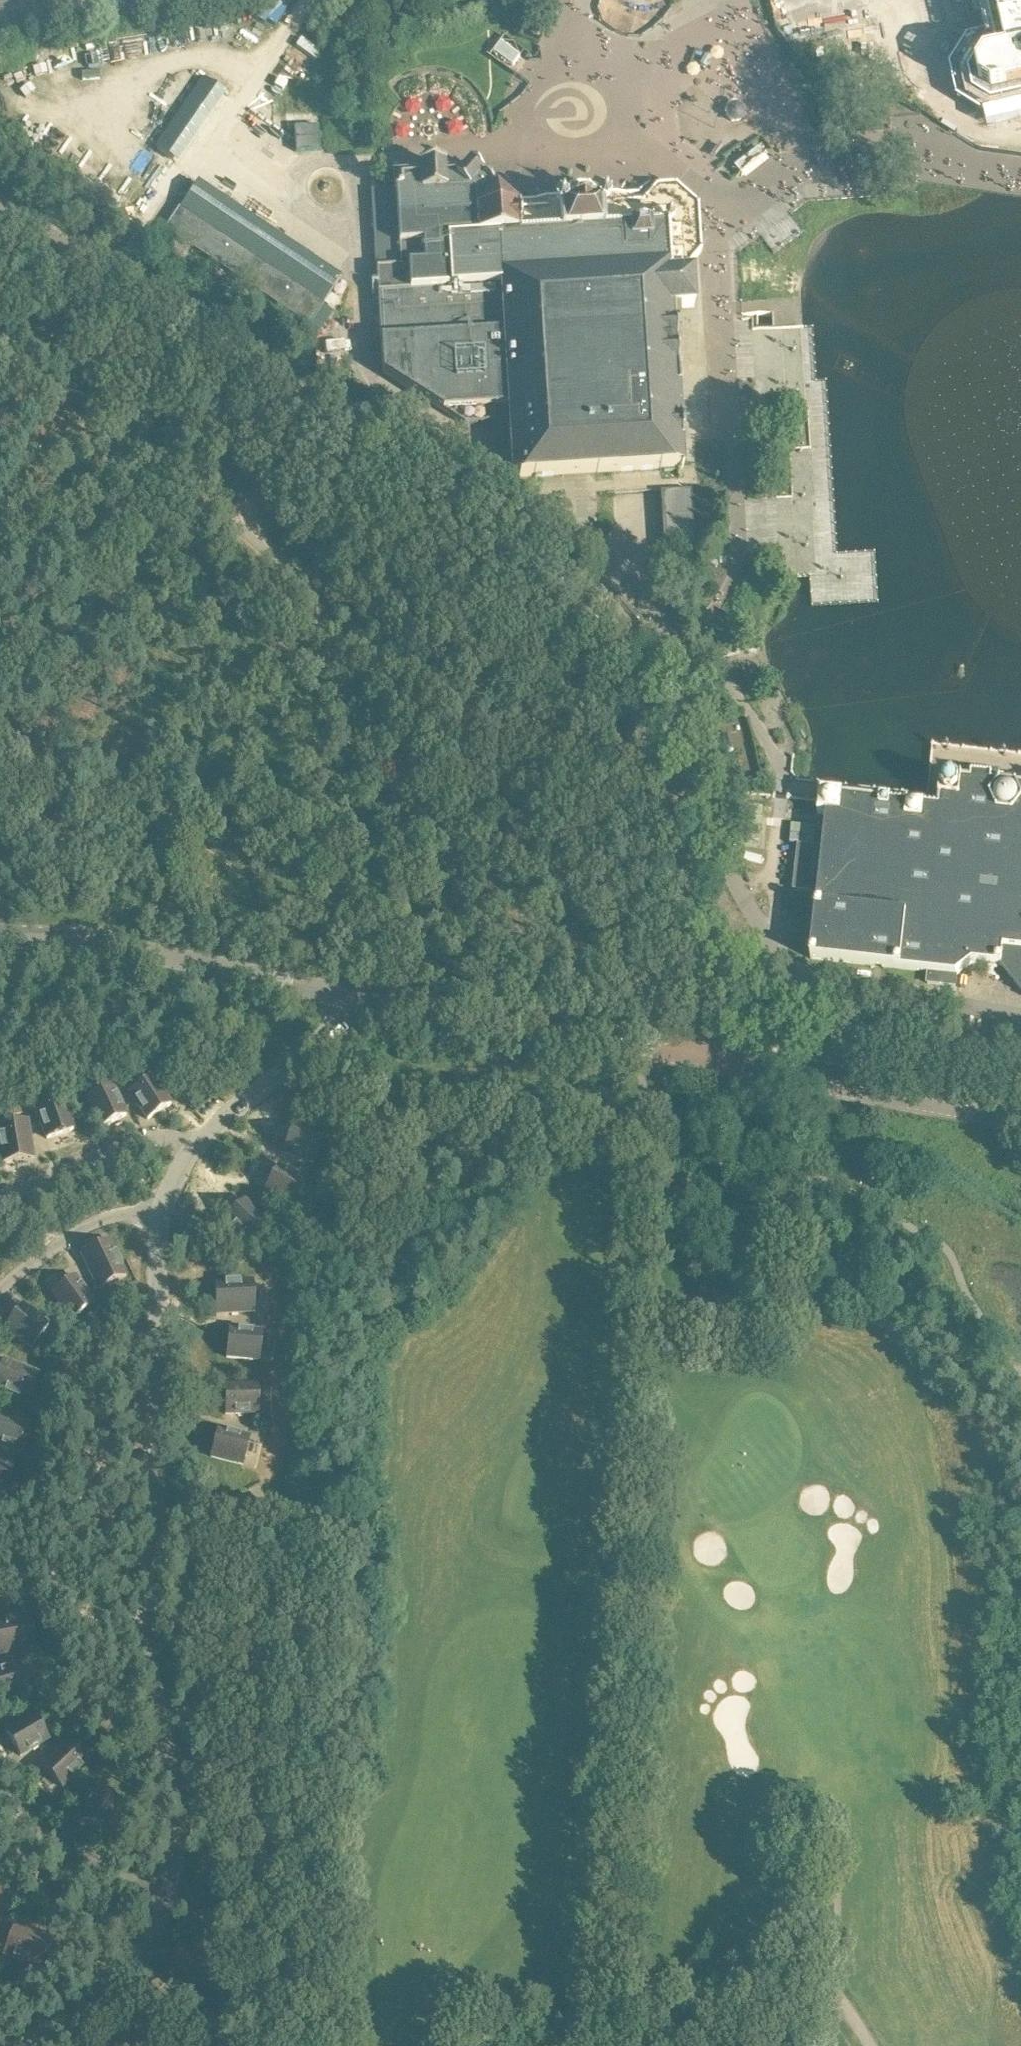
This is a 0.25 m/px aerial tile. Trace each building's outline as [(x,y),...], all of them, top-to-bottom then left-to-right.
[(986,2),(985,2),(986,4),(987,4),(990,17),(989,17),(989,19),(990,19),(993,32),(984,34),(968,38),(952,67),(957,99),(986,117),(993,115),(993,116),(995,116),(995,115),(1008,112),(1008,113),(1010,112),(1010,111),(1020,109),(1020,0),(986,0),(986,2)] [(205,78),(156,148),(173,160),(222,90),(205,78)] [(400,266),(376,268),(383,373),(464,425),(509,422),(512,471),(519,477),(683,468),(682,443),(673,308),(694,307),(692,273),(682,274),(701,252),(698,206),(675,185),(655,187),(650,182),(651,181),(649,180),(638,193),(601,197),(588,185),(571,186),(560,198),(522,200),(507,187),(506,189),(507,190),(502,195),(481,176),(482,176),(469,165),(461,174),(444,175),(443,167),(419,168),(420,177),(396,178),(396,170),(394,170),(400,266)] [(198,182),(166,228),(319,331),(333,311),(323,304),(341,277),(198,182)] [(811,959),(929,972),(927,983),(955,986),(957,975),(973,962),(1002,965),(1020,990),(1020,787),(942,777),(939,808),(843,797),(843,794),(820,791),(819,803),(818,814),(827,815),(811,959)] [(818,891),(824,847),(796,844),(791,888),(818,891)] [(154,1075),(128,1092),(147,1121),(173,1103),(154,1075)] [(114,1084),(86,1097),(100,1128),(128,1115),(114,1084)] [(64,1097),(35,1107),(45,1139),(75,1129),(64,1097)] [(0,1124),(0,1156),(1,1163),(35,1157),(28,1119),(0,1124)] [(324,1135),(292,1124),(282,1154),(314,1165),(324,1135)] [(309,1180),(280,1163),(264,1191),(293,1207),(309,1180)] [(245,1198),(224,1221),(249,1244),(270,1221),(245,1198)] [(112,1240),(81,1254),(98,1290),(128,1275),(112,1240)] [(76,1276),(51,1294),(71,1321),(96,1303),(76,1276)] [(253,1279),(214,1281),(216,1314),(255,1312),(253,1279)] [(22,1305),(4,1329),(31,1349),(49,1325),(22,1305)] [(262,1330),(228,1327),(226,1359),(260,1362),(262,1330)] [(4,1359),(0,1370),(0,1393),(28,1404),(40,1373),(4,1359)] [(259,1383),(224,1384),(225,1416),(260,1414),(259,1383)] [(0,1415),(0,1447),(24,1453),(31,1422),(0,1415)] [(251,1436),(218,1427),(210,1458),(243,1466),(251,1436)] [(0,1461),(0,1494),(11,1495),(13,1462),(0,1461)] [(0,1620),(0,1655),(36,1648),(30,1614),(0,1620)] [(0,1669),(0,1701),(32,1692),(23,1662),(0,1669)] [(34,1713),(5,1731),(21,1757),(50,1740),(34,1713)] [(70,1737),(40,1764),(63,1789),(92,1762),(70,1737)] [(122,1801),(96,1789),(81,1818),(108,1831),(122,1801)] [(50,1938),(14,1925),(3,1957),(39,1969),(50,1938)]
